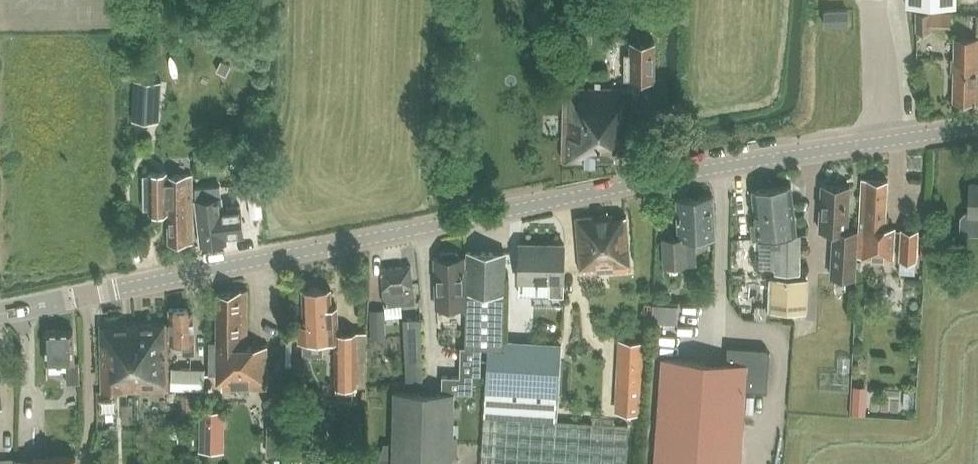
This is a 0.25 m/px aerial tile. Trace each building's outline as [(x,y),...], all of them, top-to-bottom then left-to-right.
[(825,9),(824,24),(846,24),(846,9),(825,9)] [(930,31),(931,11),(917,10),(917,31),(930,31)] [(954,36),(952,101),(977,102),(977,37),(954,36)] [(624,54),(624,80),(655,80),(655,41),(631,41),(630,54),(624,54)] [(563,159),(616,160),(616,148),(632,148),(632,88),(563,87),(563,159)] [(134,91),(132,119),(156,121),(157,93),(157,92),(134,91)] [(168,170),(150,170),(151,212),(169,212),(169,242),(193,241),(192,174),(168,174),(168,170)] [(859,257),(893,259),(895,227),(885,226),(887,181),(863,180),(859,257)] [(970,183),(969,211),(964,211),(959,215),(959,228),(963,233),(977,233),(977,184),(970,183)] [(830,274),(855,275),(857,231),(847,230),(849,186),(821,184),(819,228),(833,229),(830,274)] [(220,185),(195,187),(195,199),(201,245),(227,242),(226,237),(244,235),(240,205),(223,207),(220,185)] [(776,272),(800,272),(801,232),(796,233),(790,186),(752,190),(756,224),(752,224),(754,239),(771,237),(771,268),(776,269),(776,272)] [(696,239),(715,238),(714,197),(678,199),(679,238),(663,238),(665,266),(697,265),(696,239)] [(576,217),(581,274),(631,270),(627,217),(613,218),(612,214),(576,217)] [(916,259),(918,229),(902,229),(900,259),(916,259)] [(520,248),(519,281),(549,282),(549,294),(563,294),(564,244),(547,244),(546,248),(520,248)] [(434,256),(437,306),(465,305),(464,256),(459,256),(457,251),(443,251),(441,256),(434,256)] [(443,375),(442,393),(451,393),(473,394),(473,373),(481,374),(482,347),(502,347),(505,252),(467,251),(466,346),(462,346),(460,376),(443,375)] [(382,268),(385,305),(414,303),(411,266),(382,268)] [(897,315),(898,273),(875,272),(874,314),(897,315)] [(807,279),(769,278),(768,311),(807,313),(807,279)] [(303,322),(298,322),(299,340),(328,340),(335,339),(334,385),(356,385),(356,332),(356,330),(337,330),(336,305),(331,305),(331,288),(302,289),(303,322)] [(221,374),(221,389),(266,389),(266,347),(247,347),(247,290),(218,295),(218,343),(211,343),(211,374),(221,374)] [(678,302),(653,300),(652,321),(678,323),(678,302)] [(183,341),(183,353),(195,353),(194,309),(170,309),(170,342),(183,341)] [(424,379),(420,317),(407,317),(410,379),(424,379)] [(135,391),(134,323),(100,324),(101,392),(135,391)] [(134,323),(135,391),(169,390),(168,323),(134,323)] [(46,331),(47,364),(67,363),(68,383),(81,383),(80,362),(75,362),(74,331),(63,332),(63,331),(46,331)] [(618,340),(615,411),(641,412),(644,341),(618,340)] [(655,463),(741,463),(747,391),(769,392),(771,353),(767,349),(728,347),(728,362),(663,359),(655,463)] [(488,348),(485,390),(558,394),(560,354),(505,350),(504,350),(488,348)] [(171,388),(205,390),(206,370),(172,368),(171,388)] [(853,385),(852,401),(866,402),(867,386),(853,385)] [(627,424),(557,421),(558,394),(485,390),(480,463),(625,463),(627,424)] [(390,463),(450,463),(451,393),(442,393),(391,392),(390,463)] [(267,440),(280,440),(281,405),(270,404),(270,425),(267,425),(267,440)] [(200,410),(199,451),(212,451),(212,439),(224,440),(225,410),(200,410)]
